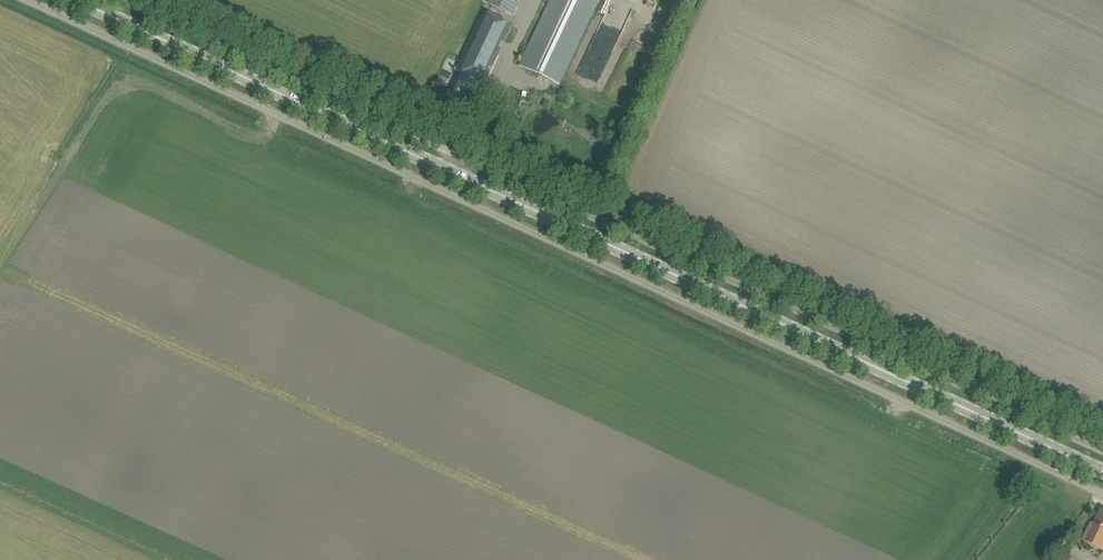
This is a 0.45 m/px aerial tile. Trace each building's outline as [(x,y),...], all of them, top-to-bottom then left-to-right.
[(514,16),(521,0),(482,0),(481,1),(514,16)] [(559,84),(599,0),(550,0),(519,65),(559,84)] [(513,26),(483,11),(455,69),(461,71),(452,91),(462,96),(471,100),(480,82),(484,84),(501,49),(500,48),(504,40),(505,41),(513,26)] [(1094,546),(1102,550),(1102,510),(1101,509),(1094,524),(1091,523),(1082,540),(1094,546)]
